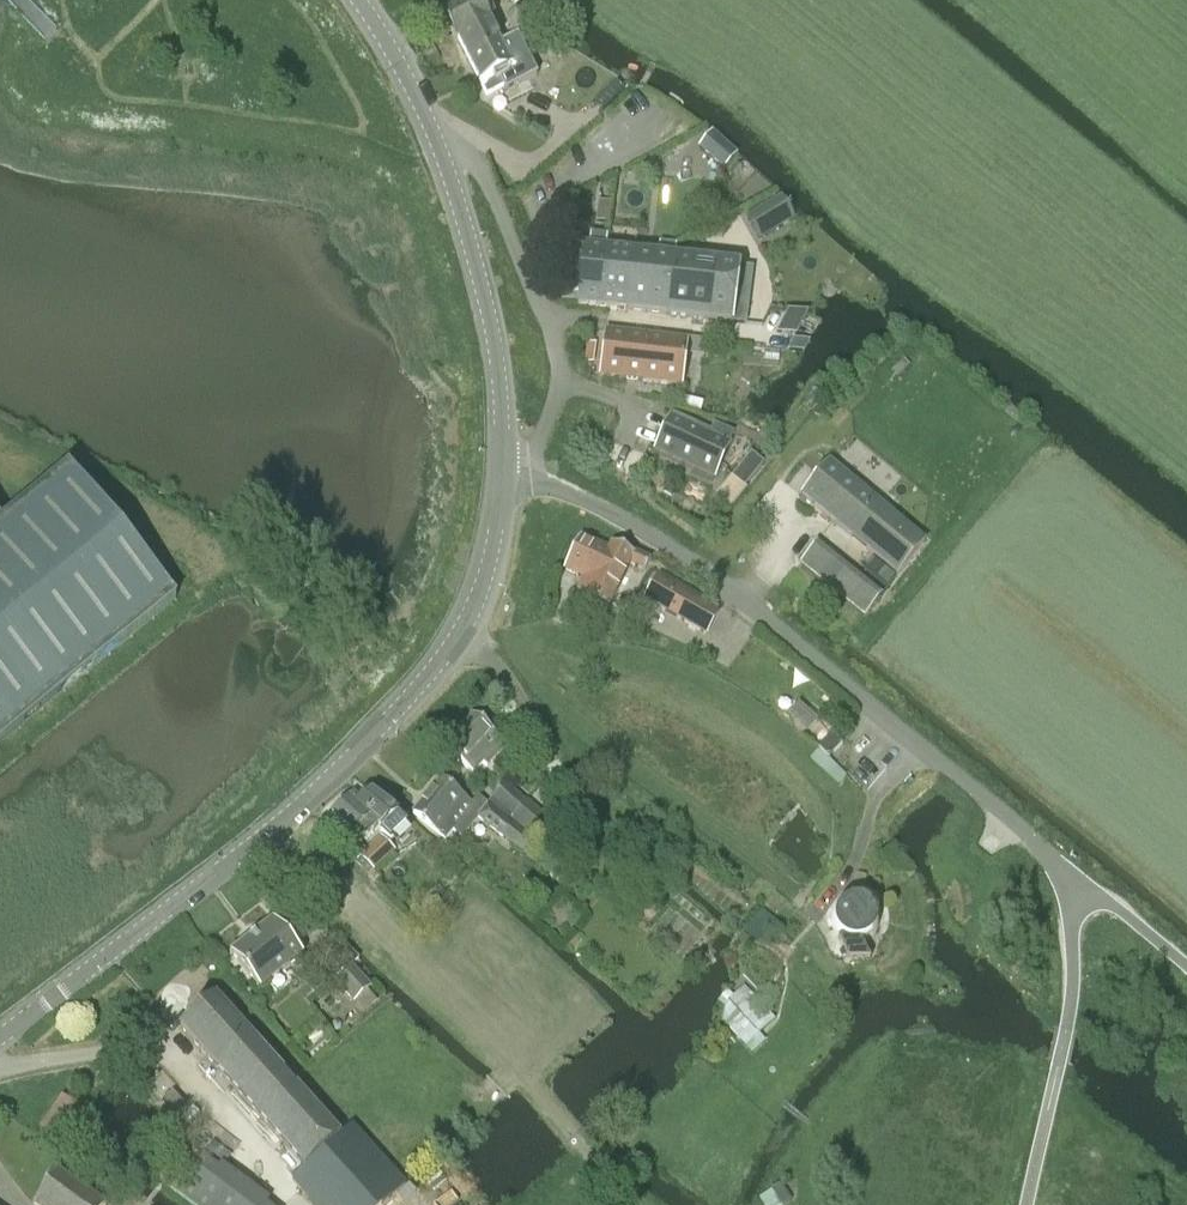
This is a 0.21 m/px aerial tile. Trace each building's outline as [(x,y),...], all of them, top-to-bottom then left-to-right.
[(446,12),(459,37),(470,58),(470,59),(499,45),(500,44),(489,21),(491,21),(490,19),(495,16),(487,0),(470,0),(446,12)] [(531,6),(506,18),(516,38),(541,25),(531,6)] [(499,45),(470,59),(488,95),(506,87),(500,74),(512,68),(500,44),(499,45)] [(736,154),(711,131),(698,146),(723,169),(736,154)] [(781,198),(745,218),(758,239),(793,220),(781,198)] [(570,246),(563,303),(598,307),(605,251),(606,238),(590,236),(589,249),(570,246)] [(605,251),(598,307),(667,316),(674,259),(676,247),(660,245),(658,257),(605,251)] [(674,259),(667,316),(731,324),(738,267),(674,259)] [(796,339),(807,316),(789,314),(778,336),(796,339)] [(606,333),(600,376),(681,386),(686,343),(606,333)] [(670,418),(655,451),(714,478),(729,445),(670,418)] [(751,454),(731,478),(744,488),(764,465),(751,454)] [(802,496),(898,576),(926,542),(829,463),(802,496)] [(175,600),(67,469),(1,523),(0,523),(0,744),(175,600)] [(608,609),(623,578),(629,565),(644,572),(649,560),(634,553),(633,555),(610,544),(608,550),(580,536),(563,570),(582,579),(576,593),(608,609)] [(801,562),(865,615),(880,597),(815,544),(801,562)] [(894,576),(872,558),(864,568),(887,586),(894,576)] [(706,635),(712,624),(718,613),(657,577),(645,599),(706,635)] [(487,767),(508,745),(472,714),(443,747),(473,774),(483,764),(487,767)] [(821,766),(829,758),(842,744),(832,734),(810,756),(821,766)] [(445,840),(452,830),(461,837),(477,817),(522,854),(532,842),(477,797),(471,804),(440,780),(413,814),(445,840)] [(534,840),(551,820),(527,800),(525,801),(504,783),(492,797),(513,816),(510,819),(534,840)] [(348,797),(380,831),(390,841),(406,825),(369,791),(360,800),(353,793),(348,797)] [(366,844),(380,831),(348,797),(331,813),(352,834),(362,844),(366,844)] [(372,871),(394,851),(380,837),(359,857),(372,871)] [(839,937),(841,939),(838,940),(848,962),(869,963),(863,943),(865,942),(868,940),(870,939),(873,937),(875,935),(876,933),(878,930),(879,928),(880,925),(880,922),(881,919),(880,916),(880,913),(879,911),(878,908),(877,906),(875,903),(873,901),(871,899),(868,898),(866,896),(863,895),(860,895),(857,894),(854,894),(852,895),(849,895),(846,896),(844,897),(841,899),(839,901),(837,903),(835,905),(834,908),(832,910),(832,913),(831,916),(831,919),(831,922),(832,924),(832,927),(833,930),(835,932),(837,935),(839,937)] [(303,957),(294,946),(274,921),(233,954),(262,990),(303,957)] [(352,965),(334,981),(353,1002),(355,1001),(371,986),(353,967),(352,965)] [(726,1003),(722,1021),(751,1054),(764,1041),(758,1034),(774,1020),(744,986),(726,1003)] [(307,1168),(293,1180),(316,1204),(385,1204),(407,1185),(355,1125),(343,1136),(218,996),(183,1029),(307,1168)] [(175,1119),(176,1117),(187,1107),(173,1092),(160,1103),(175,1119)] [(61,1095),(39,1128),(60,1141),(81,1109),(61,1095)] [(177,1193),(193,1204),(199,1204),(223,1173),(203,1158),(177,1193)] [(36,1204),(107,1204),(108,1204),(58,1170),(34,1204),(36,1204)]
